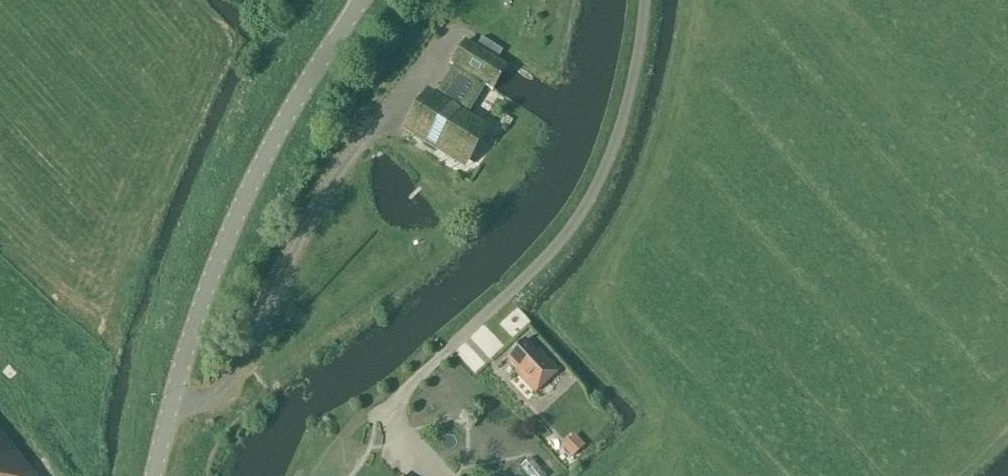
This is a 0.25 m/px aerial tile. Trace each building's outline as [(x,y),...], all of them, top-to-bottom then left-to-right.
[(469,0),(451,0),(464,8),(469,0)] [(507,68),(465,42),(451,65),(454,67),(436,97),(429,93),(405,130),(460,164),(483,127),(466,116),(485,86),(493,90),(507,68)] [(526,339),(506,358),(519,371),(515,375),(534,394),(559,371),(540,351),(538,353),(526,339)] [(0,430),(0,475),(36,475),(0,430)] [(577,434),(566,442),(574,452),(584,443),(577,434)]
